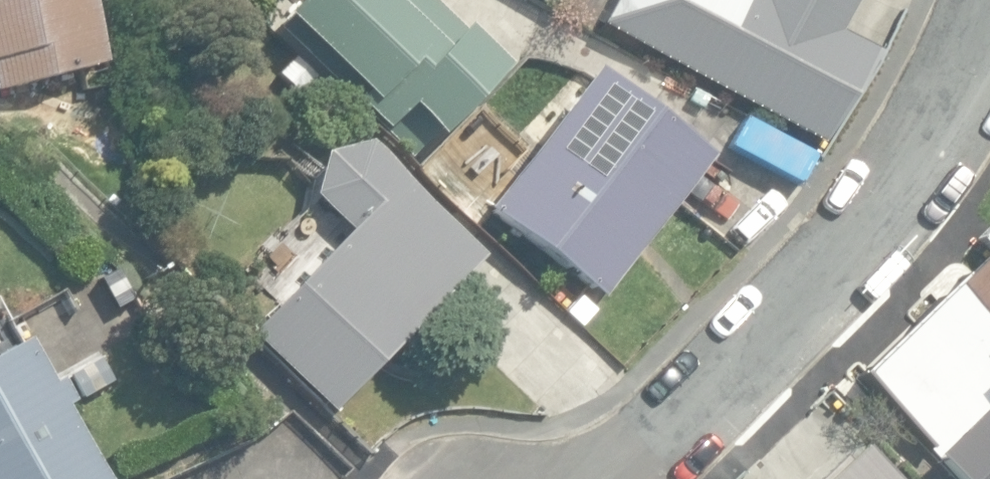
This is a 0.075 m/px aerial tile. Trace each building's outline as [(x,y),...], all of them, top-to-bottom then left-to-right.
[(102,65),(85,0),(0,0),(0,92),(102,65)] [(279,19),(368,103),(361,111),(382,131),(404,108),(436,139),(502,69),(429,0),(297,0),(279,19)] [(754,108),(805,11),(784,0),(613,0),(599,25),(754,108)] [(599,297),(704,158),(590,71),(485,210),(599,297)] [(247,333),(332,413),(478,260),(358,146),(316,155),(310,198),(344,231),(247,333)] [(67,405),(74,400),(62,379),(54,383),(30,338),(0,355),(0,478),(108,478),(67,405)] [(954,478),(989,478),(989,402),(933,458),(954,478)] [(857,458),(836,478),(878,478),(857,458)]
